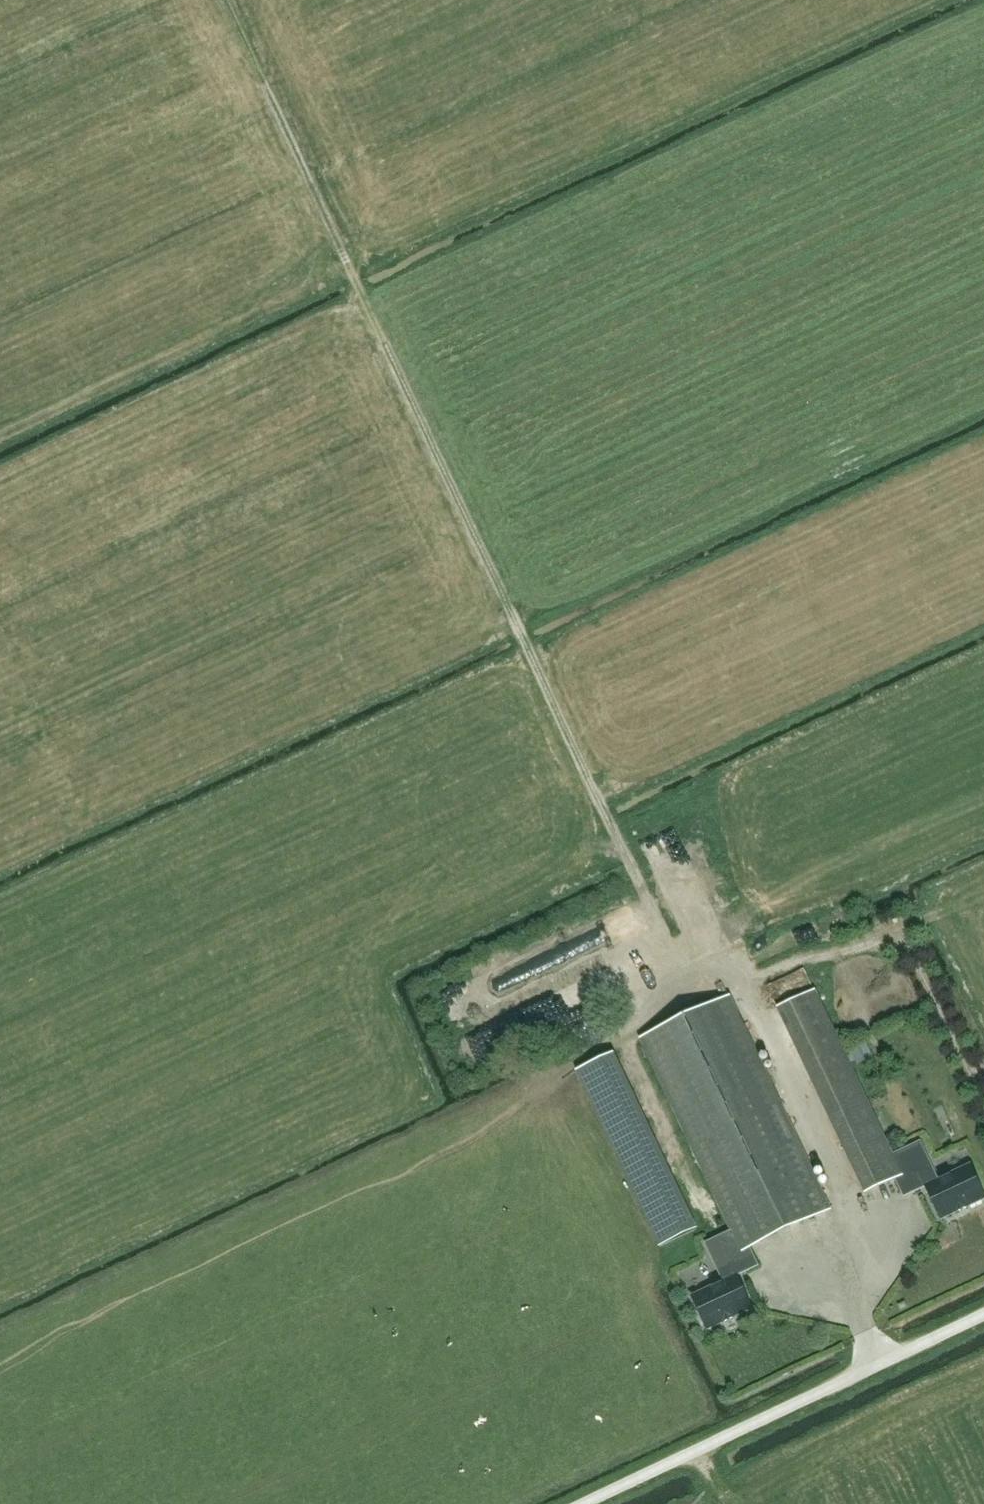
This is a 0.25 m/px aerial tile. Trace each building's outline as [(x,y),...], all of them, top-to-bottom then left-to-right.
[(779,1009),(865,1191),(902,1174),(893,1155),(816,991),(779,1009)] [(730,998),(643,1040),(733,1230),(742,1250),(829,1208),(730,998)] [(954,1173),(939,1180),(920,1142),(893,1155),(902,1174),(920,1174),(942,1219),(983,1199),(983,1195),(970,1165),(969,1166),(969,1167),(954,1174),(954,1173)] [(679,1191),(642,1209),(660,1246),(697,1229),(679,1191)] [(694,1296),(693,1296),(708,1329),(752,1308),(731,1263),(742,1250),(733,1230),(706,1243),(724,1281),(709,1289),(709,1290),(694,1297),(694,1296)]
